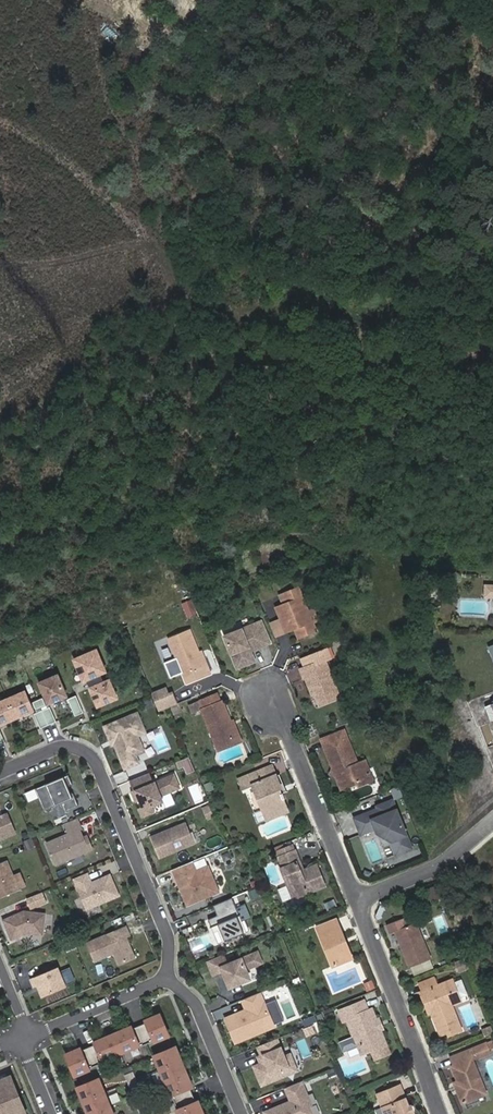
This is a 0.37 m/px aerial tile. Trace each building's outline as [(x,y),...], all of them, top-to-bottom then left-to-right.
[(431,534),(431,551),(446,550),(446,534),(431,534)] [(445,584),(437,584),(437,592),(445,592),(445,584)] [(300,627),(304,636),(317,631),(300,588),(286,594),(290,603),(278,608),(287,631),(296,628),(300,627)] [(187,617),(198,613),(192,598),(182,603),(187,617)] [(256,644),(258,648),(271,642),(264,622),(227,636),(239,667),(256,660),(251,650),(250,647),(256,644)] [(205,665),(200,652),(191,631),(171,639),(188,682),(211,673),(208,664),(205,665)] [(97,649),(74,659),(84,681),(106,671),(97,649)] [(332,659),(328,651),(304,660),(307,668),(302,670),(306,680),(307,680),(312,691),(314,690),(317,695),(321,707),(341,699),(327,661),(332,659)] [(170,663),(171,674),(179,673),(177,661),(170,663)] [(116,682),(111,668),(106,671),(96,675),(100,683),(110,679),(112,684),(116,682)] [(58,674),(40,682),(49,703),(67,696),(58,674)] [(90,687),(98,706),(118,697),(112,684),(110,679),(100,683),(90,687)] [(34,710),(26,691),(8,698),(16,717),(34,710)] [(176,704),(172,693),(154,699),(158,710),(176,704)] [(218,694),(202,700),(205,708),(202,709),(217,744),(237,737),(231,722),(223,701),(221,702),(218,694)] [(76,695),(68,698),(75,713),(82,710),(76,695)] [(43,697),(38,699),(41,707),(46,704),(43,697)] [(0,702),(0,724),(16,717),(8,698),(0,702)] [(41,707),(38,699),(33,701),(36,709),(41,707)] [(56,721),(50,706),(43,710),(49,724),(56,721)] [(43,710),(35,713),(41,727),(49,724),(43,710)] [(146,733),(138,714),(106,727),(111,740),(115,739),(117,743),(115,743),(116,744),(121,758),(125,757),(129,767),(139,763),(136,755),(144,752),(138,736),(146,733)] [(217,744),(219,750),(242,741),(233,721),(231,722),(237,737),(217,744)] [(322,740),(332,767),(333,769),(335,768),(338,773),(336,774),(337,777),(341,789),(358,782),(363,775),(370,772),(365,761),(358,764),(344,731),(322,740)] [(184,773),(195,769),(190,756),(179,761),(184,773)] [(272,765),(267,767),(271,776),(276,775),(272,765)] [(252,784),(262,809),(268,806),(271,813),(286,807),(283,798),(285,798),(283,792),(279,793),(277,789),(281,787),(276,775),(271,776),(267,767),(239,779),(243,788),(252,784)] [(333,769),(332,767),(331,770),(329,773),(337,777),(336,774),(338,773),(335,768),(333,769)] [(118,783),(129,779),(125,771),(115,776),(118,783)] [(372,780),(370,772),(363,775),(358,782),(359,785),(372,780)] [(161,796),(180,788),(175,775),(154,783),(149,773),(131,781),(135,791),(133,792),(137,802),(140,800),(143,808),(140,809),(143,817),(154,812),(152,807),(164,802),(161,796)] [(279,774),(276,775),(281,787),(277,789),(279,793),(283,792),(286,790),(279,774)] [(72,794),(69,788),(74,785),(69,775),(36,789),(39,798),(45,811),(62,803),(66,812),(79,806),(74,793),(72,794)] [(39,798),(36,789),(26,793),(30,802),(39,798)] [(373,811),(354,818),(360,834),(375,829),(377,834),(386,830),(396,855),(411,849),(393,801),(377,807),(378,809),(380,814),(377,815),(376,812),(373,811)] [(205,819),(213,817),(209,804),(202,807),(205,819)] [(268,806),(262,809),(266,818),(287,810),(286,807),(271,813),(268,806)] [(7,815),(0,818),(0,840),(15,834),(7,815)] [(94,849),(90,840),(86,842),(85,838),(81,830),(83,829),(78,819),(65,824),(69,834),(47,844),(57,865),(94,849)] [(195,843),(186,823),(151,837),(154,845),(160,858),(195,843)] [(386,830),(377,834),(389,839),(386,830)] [(297,862),(300,861),(295,850),(279,856),(283,867),(282,868),(293,897),(324,885),(316,864),(303,869),(300,871),(297,862)] [(13,876),(7,861),(0,864),(0,899),(19,890),(13,876)] [(219,892),(208,867),(196,872),(192,862),(174,869),(180,886),(188,905),(219,892)] [(26,888),(20,873),(13,876),(19,890),(26,888)] [(120,896),(111,875),(92,883),(88,873),(74,878),(87,910),(120,896)] [(433,903),(443,898),(437,884),(427,888),(433,903)] [(33,908),(48,903),(43,891),(29,897),(33,908)] [(241,922),(239,916),(240,916),(233,898),(214,906),(218,916),(209,920),(212,928),(219,924),(226,941),(246,933),(241,922)] [(43,935),(46,915),(24,912),(4,921),(12,940),(27,933),(43,935)] [(395,930),(410,966),(430,958),(416,921),(404,926),(400,917),(387,923),(390,932),(395,930)] [(334,929),(331,921),(318,927),(333,964),(351,957),(339,927),(334,929)] [(226,941),(219,924),(212,928),(215,933),(218,932),(223,943),(226,941)] [(136,958),(127,937),(130,936),(126,927),(88,943),(96,961),(115,953),(120,965),(136,958)] [(247,969),(262,963),(258,952),(228,965),(224,955),(209,961),(214,975),(223,971),(230,988),(251,979),(247,969)] [(70,967),(64,970),(69,982),(75,979),(70,967)] [(67,988),(58,968),(31,979),(34,988),(38,986),(43,998),(67,988)] [(432,1007),(431,1011),(439,1033),(447,1030),(448,1034),(461,1028),(451,1003),(460,999),(452,978),(437,984),(433,976),(418,982),(421,990),(420,991),(424,1002),(427,1001),(431,1004),(432,1007)] [(367,991),(376,988),(374,979),(365,982),(367,991)] [(275,1027),(261,993),(243,1000),(247,1010),(227,1019),(236,1043),(275,1027)] [(373,1025),(376,1018),(373,1008),(368,1010),(364,1000),(339,1010),(343,1020),(347,1019),(354,1037),(361,1053),(374,1048),(378,1057),(390,1053),(380,1029),(373,1025)] [(169,1037),(160,1015),(153,1018),(146,1021),(147,1023),(155,1041),(155,1043),(169,1037)] [(379,1017),(376,1018),(373,1025),(380,1029),(383,1027),(379,1017)] [(155,1041),(147,1023),(140,1026),(147,1044),(155,1041)] [(147,1044),(140,1026),(132,1029),(140,1046),(139,1047),(140,1048),(147,1044)] [(140,1046),(132,1029),(131,1027),(122,1031),(114,1035),(122,1054),(139,1047),(140,1046)] [(122,1054),(114,1035),(102,1040),(96,1043),(96,1045),(104,1062),(122,1054)] [(358,1048),(354,1037),(341,1042),(345,1053),(358,1048)] [(295,1066),(291,1055),(285,1057),(277,1039),(258,1047),(263,1057),(265,1056),(266,1060),(263,1062),(264,1063),(255,1067),(263,1085),(287,1076),(285,1070),(295,1066)] [(299,1042),(302,1055),(309,1054),(305,1040),(299,1042)] [(486,1043),(449,1058),(453,1066),(452,1067),(458,1082),(461,1089),(457,1090),(463,1103),(486,1093),(472,1059),(478,1057),(479,1058),(491,1053),(486,1043)] [(104,1062),(96,1045),(89,1048),(97,1066),(104,1063),(104,1062)] [(97,1066),(89,1048),(82,1051),(89,1069),(97,1066)] [(89,1069),(82,1051),(81,1049),(74,1052),(67,1055),(77,1076),(90,1071),(89,1069)] [(161,1071),(183,1062),(179,1054),(177,1049),(155,1058),(161,1071)] [(185,1068),(183,1062),(161,1071),(166,1084),(188,1075),(185,1068)] [(297,1071),(295,1066),(285,1070),(287,1076),(297,1071)] [(141,1088),(135,1073),(131,1074),(126,1076),(129,1084),(132,1092),(137,1090),(141,1088)] [(14,1113),(25,1113),(18,1095),(14,1096),(9,1086),(13,1084),(9,1075),(0,1079),(0,1113),(14,1113)] [(191,1082),(188,1075),(166,1084),(171,1097),(172,1097),(187,1091),(193,1088),(191,1082)] [(105,1094),(100,1080),(79,1089),(81,1095),(84,1103),(105,1094)] [(309,1108),(313,1107),(303,1082),(287,1088),(292,1102),(266,1113),(311,1113),(309,1108)] [(410,1106),(401,1085),(378,1094),(386,1113),(413,1113),(412,1112),(410,1106)] [(172,1106),(190,1098),(187,1091),(172,1097),(171,1097),(169,1098),(172,1106)] [(105,1094),(84,1103),(86,1107),(88,1113),(93,1113),(111,1107),(105,1094)] [(178,1112),(193,1105),(190,1098),(172,1106),(175,1113),(178,1112)] [(199,1103),(193,1105),(178,1112),(179,1113),(204,1113),(202,1109),(199,1103)]
